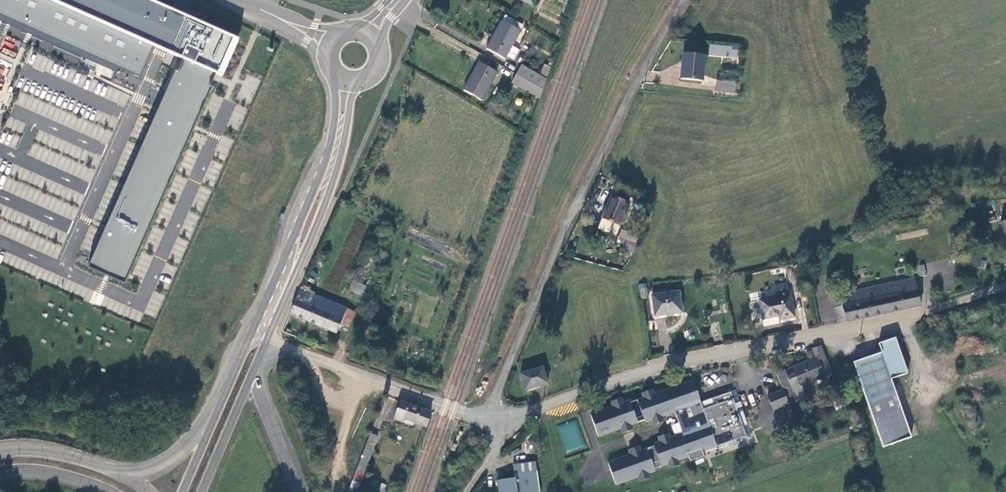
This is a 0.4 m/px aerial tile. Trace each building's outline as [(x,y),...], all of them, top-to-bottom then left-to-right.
[(88,277),(129,294),(219,87),(236,48),(172,20),(126,0),(0,0),(0,21),(7,24),(146,83),(168,93),(88,277)] [(506,58),(508,55),(513,45),(522,30),(503,20),(487,47),(506,58)] [(4,41),(1,53),(12,56),(16,44),(4,41)] [(719,44),(713,43),(711,53),(718,54),(719,44)] [(513,45),(508,55),(517,61),(523,51),(513,45)] [(703,80),(706,55),(685,52),(682,78),(703,80)] [(483,101),(499,73),(480,61),(465,89),(483,101)] [(513,84),(539,99),(547,77),(524,64),(513,84)] [(544,64),(541,73),(548,75),(550,66),(544,64)] [(737,80),(718,78),(716,92),(734,93),(737,80)] [(620,223),(630,200),(614,193),(604,217),(620,223)] [(621,238),(636,243),(640,235),(625,228),(621,238)] [(974,257),(972,266),(985,268),(986,259),(974,257)] [(917,266),(919,276),(926,274),(924,264),(917,266)] [(793,273),(796,291),(804,289),(800,271),(793,273)] [(839,323),(922,303),(915,275),(849,290),(850,295),(851,302),(835,305),(839,323)] [(362,295),(366,285),(352,279),(348,290),(362,295)] [(305,282),(292,313),(336,334),(342,323),(351,327),(357,312),(309,292),(311,285),(305,282)] [(789,283),(776,286),(778,295),(762,298),(765,316),(781,313),(785,312),(786,316),(796,314),(791,292),(790,292),(789,283)] [(648,287),(641,287),(642,297),(650,296),(648,287)] [(657,315),(683,311),(681,289),(654,293),(657,315)] [(835,305),(851,302),(850,295),(833,298),(835,305)] [(892,338),(880,342),(883,350),(851,361),(880,444),(908,435),(888,377),(904,372),(892,338)] [(833,372),(823,347),(814,351),(817,358),(793,368),(795,376),(789,379),(799,402),(807,398),(801,388),(833,372)] [(527,388),(548,381),(543,366),(522,372),(527,388)] [(799,402),(789,379),(795,376),(793,368),(779,374),(785,391),(791,404),(792,406),(799,402)] [(695,380),(683,384),(687,396),(699,391),(695,380)] [(633,424),(646,420),(647,422),(653,420),(655,424),(666,421),(664,416),(677,412),(684,433),(672,437),(671,433),(660,437),(661,441),(655,443),(656,446),(643,450),(641,445),(630,449),(632,454),(609,462),(617,484),(639,476),(641,481),(652,477),(650,473),(656,470),(656,468),(669,464),(670,468),(681,465),(680,460),(690,456),(692,461),(706,456),(704,451),(748,436),(745,427),(740,413),(733,392),(703,402),(699,391),(687,396),(683,384),(657,393),(655,389),(644,393),(645,397),(632,402),(632,399),(626,402),(624,397),(613,401),(614,406),(592,413),(600,436),(622,428),(624,433),(635,429),(633,424)] [(791,404),(785,391),(770,397),(775,410),(791,404)] [(429,412),(401,400),(393,419),(401,423),(403,418),(423,427),(429,412)] [(745,411),(740,413),(745,427),(749,425),(745,411)] [(371,433),(349,491),(351,491),(359,491),(379,436),(371,433)] [(536,477),(521,479),(522,491),(539,491),(536,477)] [(388,486),(383,484),(380,491),(385,491),(388,486)]
